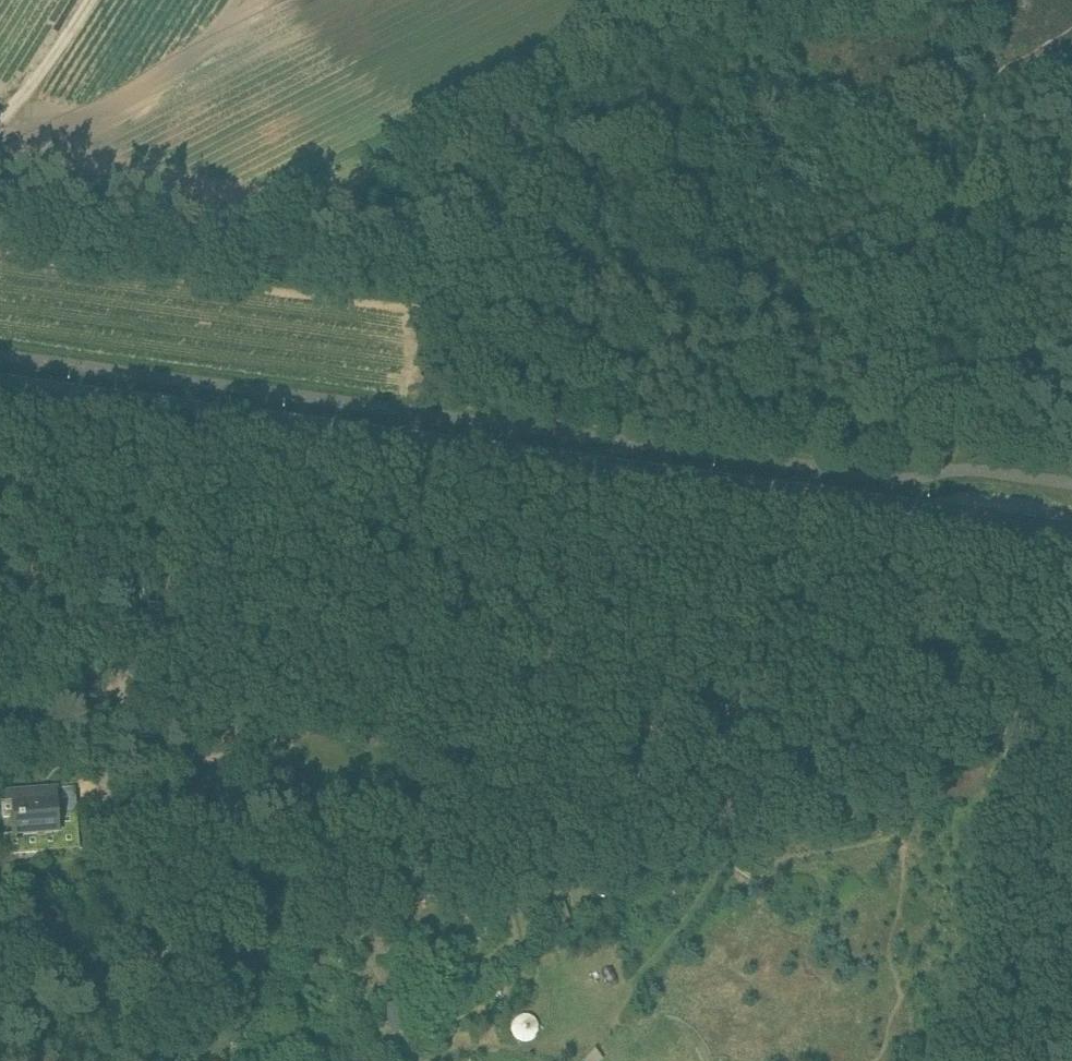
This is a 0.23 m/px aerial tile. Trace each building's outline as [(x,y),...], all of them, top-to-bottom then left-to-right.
[(62,850),(78,848),(80,848),(80,846),(79,830),(79,828),(78,812),(76,786),(57,787),(57,788),(56,788),(43,789),(12,791),(13,800),(2,801),(4,818),(14,818),(15,833),(5,834),(6,854),(44,851),(60,850),(62,850)] [(385,1002),(392,1032),(404,1030),(397,1000),(385,1002)] [(528,1010),(510,1022),(523,1040),(541,1028),(528,1010)]
